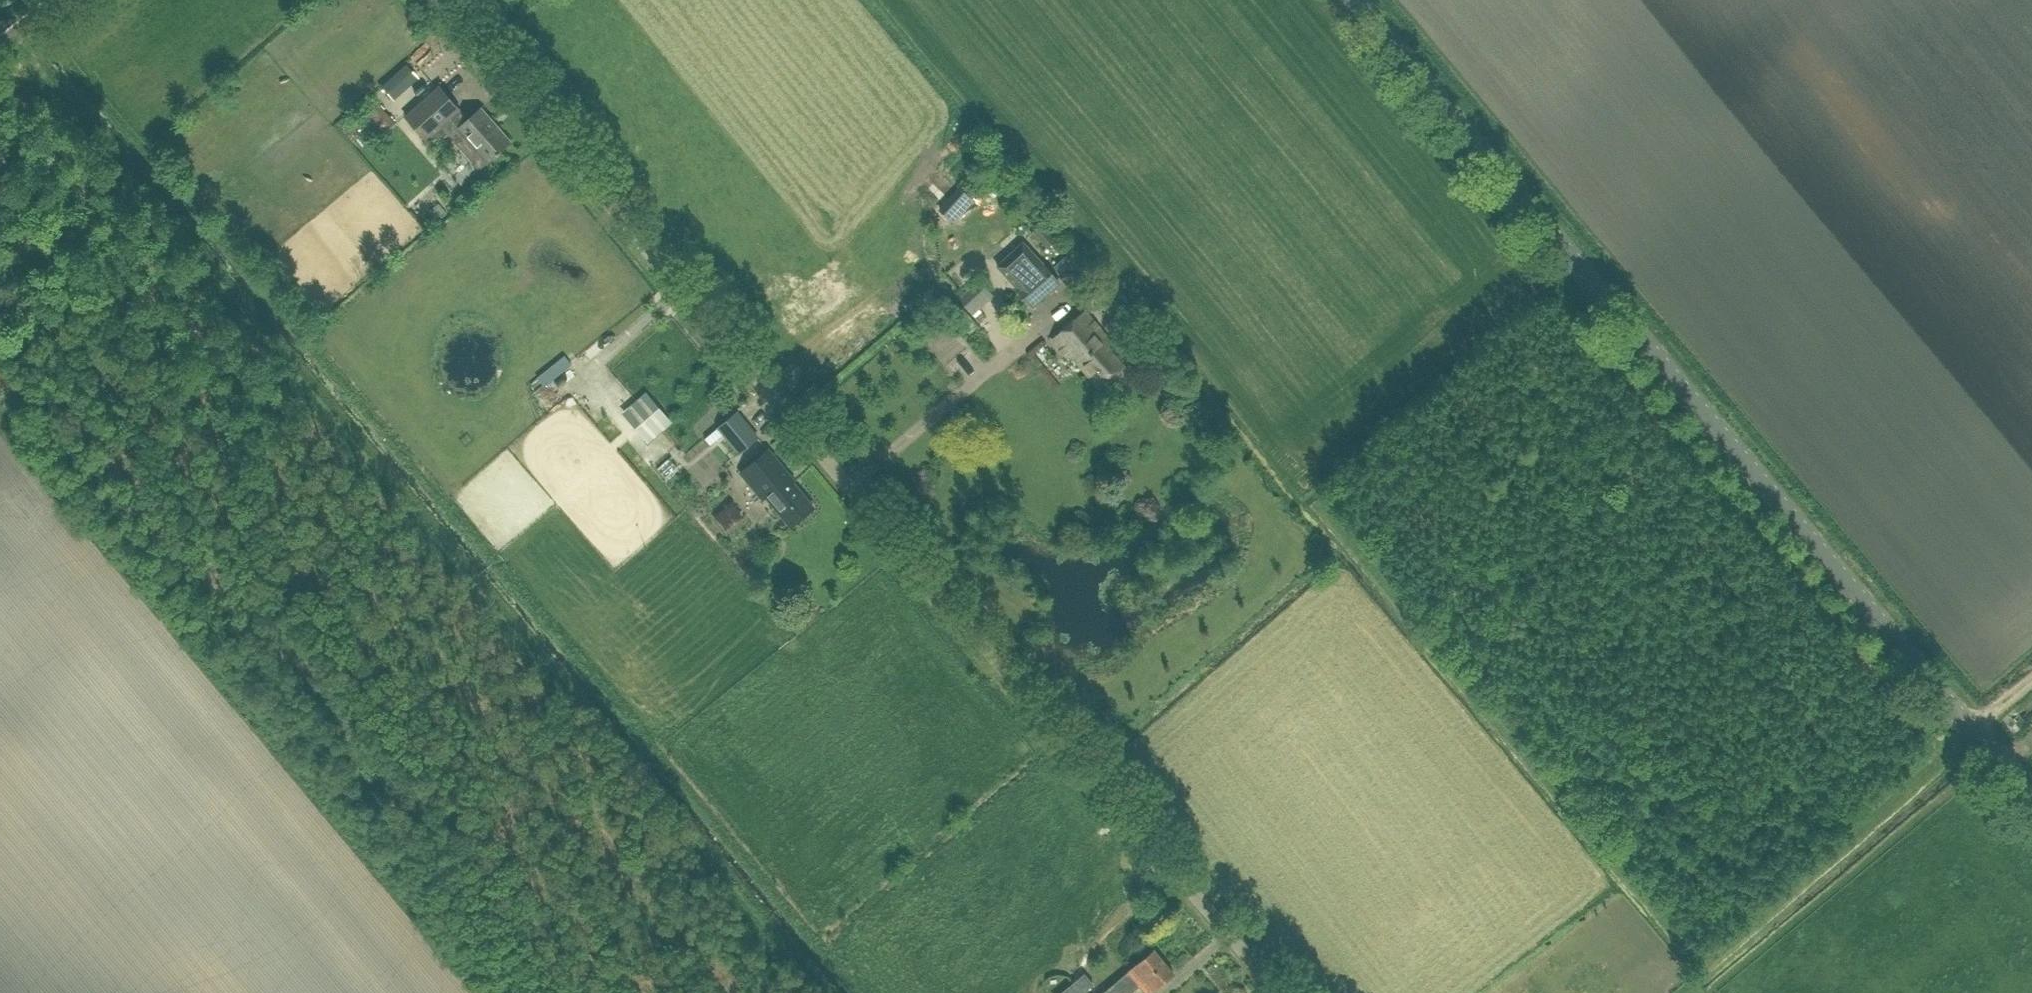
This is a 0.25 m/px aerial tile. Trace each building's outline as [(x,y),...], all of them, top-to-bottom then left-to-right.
[(390,94),(414,73),(406,64),(382,85),(390,94)] [(441,126),(449,134),(448,135),(478,169),(487,161),(487,162),(510,141),(480,107),(467,119),(459,110),(438,86),(404,116),(425,140),(441,126)] [(377,101),(365,114),(381,130),(393,118),(377,101)] [(1059,283),(1043,265),(1039,261),(1040,260),(1024,242),(998,265),(1017,288),(1016,288),(1032,306),(1059,283)] [(959,298),(972,313),(993,295),(979,280),(959,298)] [(1053,346),(1041,354),(1049,367),(1061,359),(1053,346)] [(671,421),(647,393),(624,412),(640,431),(649,441),(671,421)] [(739,453),(757,438),(737,412),(718,428),(739,453)] [(791,526),(813,507),(789,478),(791,477),(768,450),(742,472),(764,499),(767,497),(791,526)] [(741,499),(724,506),(737,534),(753,527),(741,499)] [(1153,950),(1102,992),(1130,992),(1139,986),(1145,992),(1151,992),(1173,974),(1153,950)]
